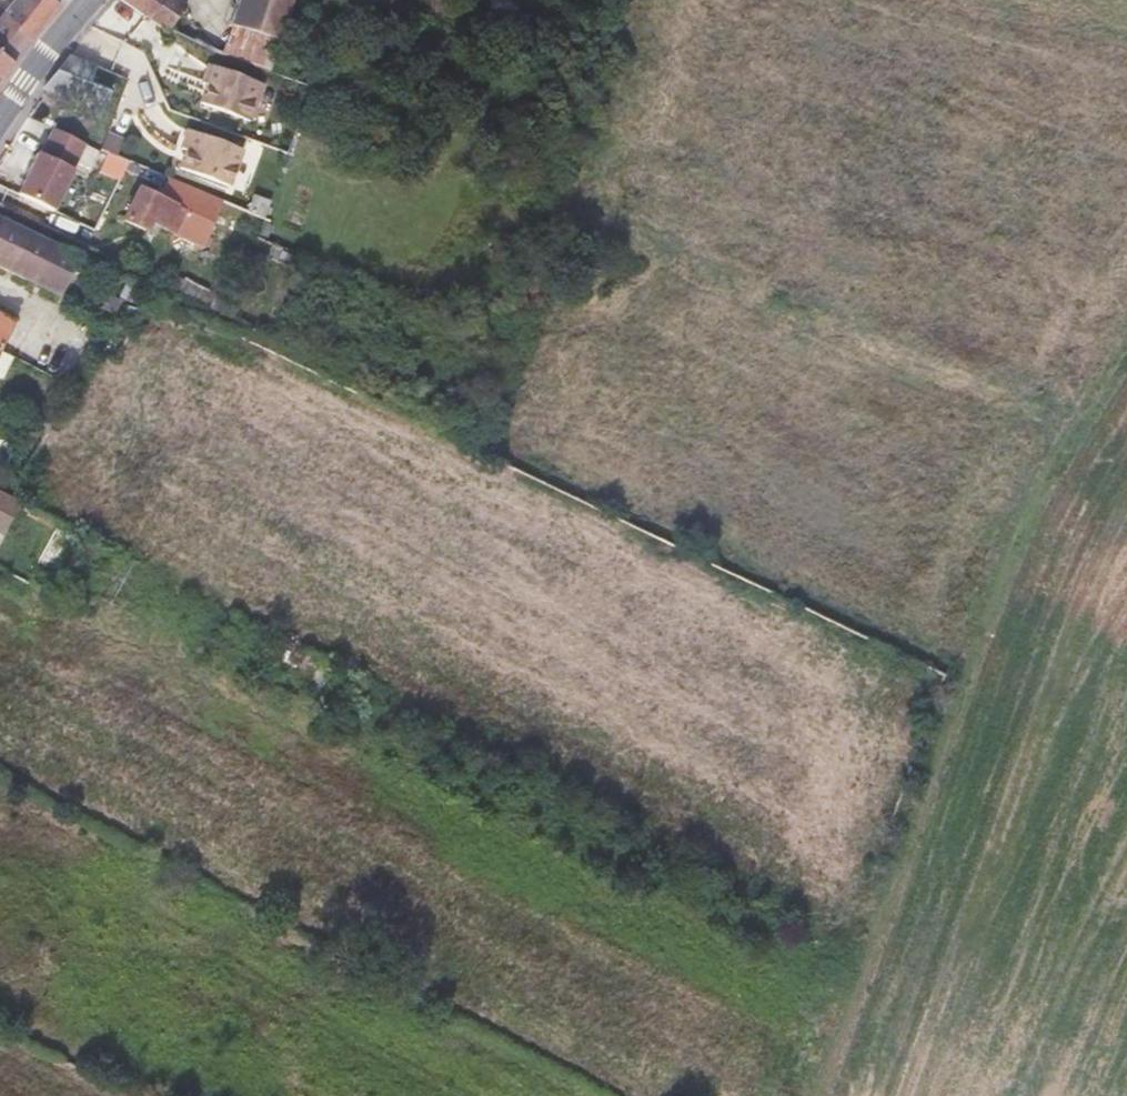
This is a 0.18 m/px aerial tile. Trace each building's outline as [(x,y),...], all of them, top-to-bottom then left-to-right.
[(58,9),(47,0),(17,0),(5,16),(33,41),(46,25),(58,9)] [(141,17),(154,0),(120,0),(141,17)] [(172,0),(154,0),(141,17),(163,36),(184,10),(172,0)] [(231,24),(278,40),(292,0),(239,0),(231,24)] [(33,41),(5,16),(0,23),(0,56),(13,66),(33,41)] [(278,40),(231,24),(221,55),(274,73),(278,61),(283,48),(278,40)] [(13,66),(0,56),(0,83),(13,66)] [(81,78),(86,62),(70,56),(44,89),(95,110),(104,88),(81,78)] [(266,86),(211,68),(205,86),(210,88),(204,106),(254,123),(266,86)] [(229,189),(244,154),(190,132),(183,149),(188,151),(181,170),(229,189)] [(20,198),(55,213),(85,147),(53,133),(42,158),(39,156),(20,198)] [(242,248),(248,235),(217,221),(216,226),(159,200),(148,223),(172,234),(175,231),(209,248),(216,237),(242,248)] [(58,298),(77,258),(5,224),(0,221),(0,269),(58,298)] [(6,339),(9,332),(18,314),(5,307),(0,305),(0,336),(6,339)] [(0,386),(12,363),(0,357),(0,386)] [(17,502),(12,500),(0,494),(0,524),(4,526),(17,502)]
